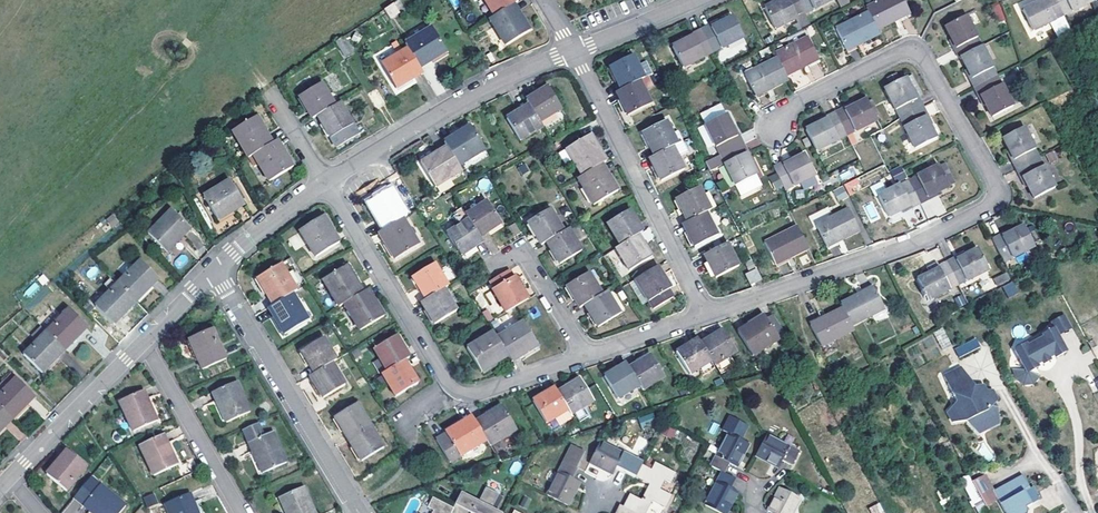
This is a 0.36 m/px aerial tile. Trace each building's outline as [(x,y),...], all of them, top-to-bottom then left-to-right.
[(519,2),(518,0),(483,0),(494,17),(514,5),(519,2)] [(777,2),(765,9),(776,29),(795,20),(805,14),(798,0),(782,0),(777,2)] [(805,14),(834,0),(798,0),(805,14)] [(878,31),(910,15),(903,0),(882,0),(866,8),(868,12),(878,31)] [(1034,5),(1022,11),(1034,33),(1051,24),(1064,17),(1055,0),(1044,0),(1034,5)] [(1064,17),(1094,2),(1094,0),(1055,0),(1064,17)] [(1000,3),(991,5),(997,22),(1005,19),(1000,3)] [(385,11),(391,19),(400,13),(394,5),(385,11)] [(494,17),(489,21),(506,46),(530,31),(514,5),(494,17)] [(878,31),(868,12),(836,29),(847,52),(880,35),(878,31)] [(795,20),(801,32),(811,27),(805,14),(795,20)] [(946,28),(952,40),(957,49),(954,51),(958,59),(961,58),(982,46),(967,16),(946,28)] [(744,38),(733,17),(721,23),(719,20),(710,24),(701,29),(713,53),(744,38)] [(1064,17),(1051,24),(1055,33),(1068,26),(1064,17)] [(1068,26),(1055,33),(1060,43),(1073,36),(1068,26)] [(409,48),(421,68),(446,53),(431,28),(405,43),(409,48)] [(697,31),(693,33),(694,36),(684,41),(672,47),(683,69),(713,53),(701,29),(697,31)] [(694,36),(693,33),(683,38),(684,41),(694,36)] [(778,59),(787,77),(819,60),(808,37),(775,54),(778,59)] [(344,38),(338,42),(347,56),(354,52),(344,38)] [(961,58),(967,70),(972,79),(969,81),(974,89),(998,77),(982,46),(961,58)] [(421,68),(409,48),(382,65),(397,89),(424,72),(421,68)] [(641,81),(653,75),(646,62),(638,66),(633,56),(609,67),(621,91),(641,81)] [(787,77),(778,59),(744,75),(756,97),(789,80),(787,77)] [(924,98),(913,74),(901,80),(897,74),(889,79),(892,85),(886,88),(901,119),(925,107),(921,99),(924,98)] [(982,96),(986,106),(993,118),(1013,107),(998,77),(974,89),(978,98),(982,96)] [(621,91),(616,93),(627,116),(653,103),(641,81),(621,91)] [(317,116),(335,105),(321,83),(298,98),(312,119),(317,116)] [(548,87),(526,100),(529,105),(540,122),(561,109),(548,87)] [(867,100),(878,120),(881,118),(870,98),(867,100)] [(867,99),(836,114),(848,136),(853,133),(878,121),(878,120),(867,100),(867,99)] [(340,102),(335,105),(317,116),(330,138),(353,124),(340,102)] [(705,125),(726,115),(720,104),(699,114),(705,125)] [(521,141),(543,127),(540,122),(529,105),(508,119),(521,141)] [(925,107),(901,119),(916,149),(937,138),(931,127),(926,117),(929,115),(925,107)] [(816,152),(848,136),(836,114),(805,130),(816,152)] [(745,144),(740,136),(738,138),(732,127),(726,115),(705,125),(720,156),(745,144)] [(926,117),(931,127),(934,125),(929,115),(926,117)] [(253,155),(273,143),(257,117),(232,132),(248,159),(253,155)] [(643,133),(654,156),(683,141),(684,141),(679,131),(672,134),(666,121),(643,133)] [(738,138),(740,136),(735,125),(732,127),(738,138)] [(470,126),(443,142),(446,147),(459,167),(485,151),(470,126)] [(1016,169),(1040,158),(1023,128),(1003,138),(1010,151),(1016,161),(1012,163),(1016,169)] [(853,133),(848,136),(853,146),(858,144),(853,133)] [(566,149),(582,176),(602,164),(607,162),(591,135),(566,149)] [(273,143),(253,155),(269,182),(294,166),(278,140),(273,143)] [(654,156),(649,159),(661,182),(685,169),(678,157),(688,152),(683,141),(654,156)] [(745,144),(720,156),(705,164),(710,173),(725,165),(741,197),(762,186),(750,163),(754,161),(745,144)] [(436,187),(461,171),(459,167),(446,147),(421,164),(436,187)] [(1016,161),(1010,151),(1007,152),(1012,163),(1016,161)] [(1046,153),(1048,162),(1056,159),(1054,151),(1046,153)] [(805,155),(793,161),(791,158),(774,167),(786,191),(816,176),(805,155)] [(1016,169),(1021,178),(1024,177),(1029,186),(1035,199),(1056,188),(1040,158),(1016,169)] [(938,165),(949,186),(956,183),(945,162),(938,165)] [(617,192),(602,164),(582,176),(578,178),(593,205),(617,192)] [(920,205),(928,201),(926,198),(936,193),(949,186),(938,165),(908,180),(920,205)] [(895,182),(906,177),(902,166),(890,170),(895,182)] [(843,181),(856,175),(852,167),(839,174),(843,181)] [(767,181),(771,189),(776,186),(772,178),(767,181)] [(857,178),(844,184),(849,195),(862,189),(857,178)] [(920,205),(908,180),(878,196),(889,218),(901,211),(911,206),(913,209),(920,205)] [(245,205),(230,181),(203,197),(219,221),(245,205)] [(833,190),(838,202),(849,197),(844,186),(833,190)] [(706,213),(711,210),(699,187),(676,199),(680,210),(675,212),(678,216),(680,215),(683,214),(687,222),(706,213)] [(403,219),(408,216),(391,189),(367,203),(384,231),(403,219)] [(926,198),(928,201),(938,196),(936,193),(926,198)] [(466,215),(468,219),(480,237),(502,223),(487,201),(466,215)] [(873,202),(863,206),(871,223),(880,219),(873,202)] [(911,206),(901,211),(903,214),(913,209),(911,206)] [(190,228),(171,209),(148,233),(167,252),(190,228)] [(860,231),(848,209),(816,225),(827,248),(860,231)] [(541,245),(546,242),(564,231),(551,210),(528,224),(541,245)] [(607,224),(620,246),(638,235),(643,232),(629,210),(607,224)] [(706,213),(687,222),(684,224),(682,225),(694,248),(717,236),(706,213)] [(113,214),(106,219),(113,229),(120,223),(113,214)] [(339,242),(323,216),(300,230),(316,257),(339,242)] [(384,231),(380,233),(395,259),(419,245),(403,219),(384,231)] [(461,257),(483,242),(480,237),(468,219),(446,233),(461,257)] [(808,249),(797,226),(764,243),(776,266),(808,249)] [(1023,226),(1012,232),(1002,237),(1000,234),(992,238),(1004,263),(1035,247),(1023,226)] [(564,231),(546,242),(560,265),(582,251),(568,228),(564,231)] [(1010,229),(1000,234),(1002,237),(1012,232),(1010,229)] [(193,233),(189,236),(197,248),(202,244),(193,233)] [(297,234),(289,238),(295,249),(303,245),(297,234)] [(638,235),(620,246),(616,248),(629,270),(651,257),(638,235)] [(739,266),(727,243),(703,255),(715,278),(739,266)] [(946,261),(958,286),(989,271),(978,249),(966,255),(955,261),(954,257),(946,261)] [(955,261),(966,255),(964,252),(954,257),(955,261)] [(159,279),(140,261),(117,284),(136,302),(159,279)] [(946,261),(937,266),(939,269),(929,274),(918,279),(928,301),(958,286),(946,261)] [(292,293),(297,291),(280,264),(257,279),(273,304),(292,293)] [(412,277),(426,299),(443,289),(448,286),(434,264),(412,277)] [(323,280),(339,307),(344,304),(363,293),(346,266),(323,280)] [(939,269),(937,266),(927,271),(929,274),(939,269)] [(658,267),(635,280),(649,302),(653,309),(674,297),(669,290),(671,288),(658,267)] [(745,275),(751,285),(761,280),(756,270),(745,275)] [(585,305),(602,295),(588,273),(567,286),(580,308),(585,305)] [(1010,280),(1006,274),(999,278),(1002,284),(1010,280)] [(506,313),(528,299),(515,276),(492,290),(506,313)] [(1002,284),(999,278),(993,281),(996,287),(1002,284)] [(635,280),(629,283),(643,305),(649,302),(635,280)] [(1013,280),(1002,287),(1008,297),(1019,291),(1013,280)] [(35,283),(24,292),(29,298),(40,288),(35,283)] [(136,302),(117,284),(95,306),(114,324),(136,302)] [(843,308),(851,325),(884,310),(873,287),(840,303),(843,308)] [(426,299),(421,302),(435,325),(456,311),(443,289),(426,299)] [(383,316),(367,290),(363,293),(344,304),(360,330),(383,316)] [(602,295),(585,305),(598,327),(620,314),(606,292),(602,295)] [(273,304),(269,307),(284,334),(308,320),(292,293),(273,304)] [(955,297),(958,306),(966,304),(963,294),(955,297)] [(851,325),(843,308),(810,325),(821,346),(854,330),(851,325)] [(47,332),(65,350),(88,327),(69,309),(47,332)] [(764,315),(737,332),(752,356),(778,339),(766,319),(764,315)] [(773,315),(766,319),(778,339),(785,335),(773,315)] [(1071,329),(1064,317),(1052,323),(1055,329),(1058,336),(1071,329)] [(508,357),(512,363),(538,346),(523,322),(497,338),(508,357)] [(47,332),(41,326),(32,336),(37,341),(24,355),(43,373),(65,350),(47,332)] [(943,327),(933,331),(942,349),(951,345),(943,327)] [(226,359),(213,329),(189,341),(201,369),(226,359)] [(700,343),(712,361),(715,366),(737,352),(723,329),(700,343)] [(1066,353),(1054,330),(1044,336),(1056,358),(1066,353)] [(497,338),(493,331),(466,348),(482,373),(508,357),(497,338)] [(374,349),(387,371),(404,360),(409,357),(396,336),(374,349)] [(1056,358),(1044,336),(1043,336),(1044,339),(1027,348),(1026,345),(1015,351),(1026,372),(1027,374),(1030,373),(1038,368),(1037,366),(1054,356),(1055,359),(1056,358)] [(959,358),(980,347),(976,337),(954,348),(959,358)] [(332,363),(336,360),(323,338),(301,351),(314,373),(332,363)] [(700,343),(698,339),(676,352),(690,374),(712,361),(700,343)] [(629,367),(640,385),(643,390),(665,377),(650,355),(629,367)] [(1037,366),(1038,368),(1055,359),(1054,356),(1037,366)] [(729,357),(715,366),(719,373),(734,364),(729,357)] [(387,371),(382,374),(395,396),(418,382),(404,360),(387,371)] [(314,373),(310,376),(323,398),(345,385),(332,363),(314,373)] [(629,367),(626,363),(604,376),(618,399),(640,385),(629,367)] [(994,399),(988,388),(975,389),(960,364),(943,374),(957,399),(950,409),(956,419),(970,419),(979,434),(996,423),(987,408),(994,399)] [(1026,372),(1013,371),(1017,381),(1024,387),(1034,386),(1040,379),(1030,373),(1027,374),(1026,372)] [(16,378),(0,395),(0,407),(12,419),(35,397),(16,378)] [(579,379),(557,393),(568,410),(571,415),(593,402),(579,379)] [(249,412),(236,382),(212,393),(225,422),(249,412)] [(557,393),(554,388),(533,400),(547,423),(568,410),(557,393)] [(157,420),(144,391),(119,402),(132,431),(157,420)] [(1006,417),(994,399),(987,408),(996,423),(1006,417)] [(348,439),(370,426),(356,404),(335,417),(348,439)] [(487,440),(491,446),(517,430),(502,406),(476,421),(487,440)] [(0,407),(0,432),(12,419),(0,407)] [(638,416),(640,427),(654,424),(652,413),(638,416)] [(476,421),(473,416),(445,432),(460,456),(487,440),(476,421)] [(712,422),(709,433),(716,435),(719,424),(712,422)] [(263,437),(257,424),(243,431),(261,473),(286,463),(272,432),(263,437)] [(370,426),(348,439),(361,461),(383,447),(370,426)] [(673,439),(676,430),(667,426),(663,434),(673,439)] [(727,433),(710,465),(722,472),(725,474),(730,465),(736,468),(749,443),(727,433)] [(177,464),(164,434),(140,445),(153,475),(177,464)] [(799,451),(766,435),(755,456),(779,468),(782,462),(791,466),(799,451)] [(641,451),(647,440),(639,436),(633,447),(641,451)] [(634,457),(600,441),(589,463),(613,474),(616,468),(626,472),(634,457)] [(568,506),(580,482),(571,477),(576,469),(575,468),(583,451),(572,445),(546,495),(568,506)] [(87,466),(66,450),(46,474),(67,490),(87,466)] [(636,512),(646,512),(652,501),(665,507),(672,494),(661,489),(665,480),(670,483),(676,472),(654,462),(651,469),(642,465),(636,477),(649,484),(641,499),(630,493),(623,506),(636,512)] [(722,472),(704,505),(721,512),(728,512),(738,493),(730,489),(735,479),(725,474),(722,472)] [(984,474),(972,481),(979,494),(991,488),(984,474)] [(979,494),(983,501),(994,495),(1004,512),(1025,512),(1026,509),(1025,507),(1031,504),(1023,491),(1029,488),(1022,475),(993,491),(991,488),(979,494)] [(100,485),(84,505),(93,512),(119,512),(125,505),(100,485)] [(1031,487),(1029,488),(1023,491),(1031,504),(1039,500),(1031,487)] [(304,488),(279,498),(285,512),(315,512),(304,488)] [(490,508),(497,494),(485,488),(478,502),(460,493),(455,504),(452,508),(450,512),(466,512),(467,511),(470,512),(501,512),(490,508)] [(767,511),(771,512),(794,512),(801,499),(779,488),(767,511)] [(154,494),(145,498),(148,506),(158,502),(154,494)] [(190,494),(159,506),(162,512),(198,512),(190,494)] [(452,508),(432,498),(427,508),(433,511),(432,512),(450,512),(452,508)] [(885,512),(879,502),(868,508),(871,512),(884,512),(885,512)] [(623,506),(620,505),(615,512),(636,512),(623,506)]
